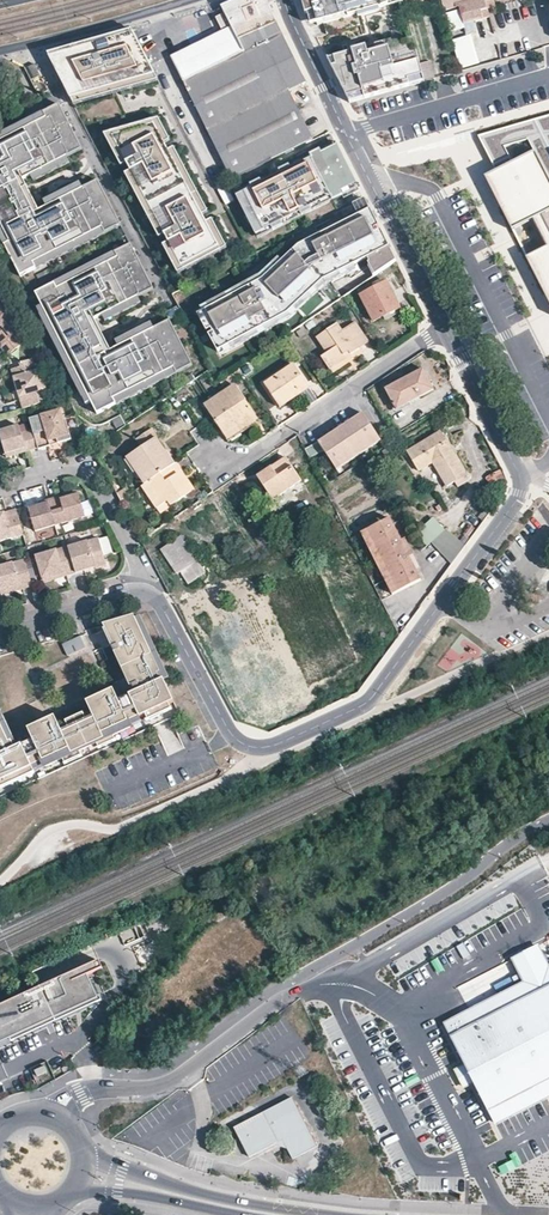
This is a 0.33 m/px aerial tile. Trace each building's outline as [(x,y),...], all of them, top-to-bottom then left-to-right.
[(268,101),(243,52),(278,36),(283,46),(287,44),(265,0),(237,0),(221,7),(224,14),(216,18),(222,32),(170,57),(211,139),(231,180),(313,139),(293,99),(292,97),(309,89),(306,83),(268,101)] [(305,12),(313,10),(317,23),(323,22),(326,33),(359,23),(356,12),(400,0),(301,0),(305,12)] [(448,32),(462,29),(464,34),(484,28),(481,19),(498,14),(495,0),(440,0),(448,32)] [(91,39),(89,39),(84,41),(78,42),(72,44),(66,45),(59,47),(43,51),(44,54),(132,30),(130,28),(91,39)] [(151,65),(144,53),(132,30),(44,54),(53,71),(69,98),(156,75),(151,65)] [(470,35),(452,41),(460,70),(479,64),(470,35)] [(243,52),(268,101),(306,83),(287,44),(283,46),(278,36),(243,52)] [(424,84),(419,64),(413,42),(390,49),(373,55),(364,57),(362,50),(348,55),(348,56),(350,62),(330,68),(349,107),(424,84)] [(373,55),(390,49),(388,44),(371,49),(373,55)] [(350,62),(348,56),(328,62),(330,68),(350,62)] [(436,80),(430,61),(419,64),(424,84),(436,80)] [(71,104),(158,81),(156,75),(69,98),(71,104)] [(56,105),(40,113),(42,119),(32,124),(0,140),(0,230),(7,243),(1,246),(18,278),(34,269),(32,264),(89,234),(99,229),(102,234),(119,226),(95,181),(80,188),(44,207),(36,211),(24,217),(14,198),(20,194),(15,183),(20,180),(28,176),(65,158),(80,150),(56,105)] [(32,124),(42,119),(40,113),(0,134),(0,140),(32,124)] [(480,137),(498,172),(485,179),(548,298),(548,117),(480,137)] [(170,142),(160,122),(154,124),(165,144),(170,142)] [(168,149),(165,144),(154,124),(110,135),(126,166),(131,173),(165,237),(169,244),(184,272),(223,251),(208,223),(204,216),(202,213),(169,152),(168,149)] [(126,166),(110,135),(104,137),(121,169),(126,166)] [(323,154),(338,147),(336,141),(321,149),(323,154)] [(208,210),(173,146),(168,149),(169,152),(202,213),(208,210)] [(356,182),(338,147),(323,154),(321,149),(311,154),(314,159),(292,170),(290,165),(280,169),(283,175),(264,184),(261,179),(252,184),(254,189),(239,196),(257,232),(272,225),(274,230),(284,225),(281,220),(300,210),(303,216),(312,211),(310,206),(331,194),(334,200),(343,195),(341,190),(356,182)] [(292,170),(314,159),(311,154),(290,165),(292,170)] [(31,182),(67,163),(65,158),(28,176),(31,182)] [(264,184),(283,175),(280,169),(261,179),(264,184)] [(165,237),(131,173),(125,176),(160,240),(165,237)] [(36,211),(20,180),(15,183),(20,194),(14,198),(24,217),(36,211)] [(343,195),(358,187),(356,182),(341,190),(343,195)] [(44,207),(80,188),(78,183),(41,202),(44,207)] [(225,204),(234,201),(227,183),(218,187),(225,204)] [(254,189),(252,184),(236,191),(239,196),(254,189)] [(312,211),(334,200),(331,194),(310,206),(312,211)] [(388,246),(369,209),(298,245),(282,262),(262,283),(203,313),(197,316),(216,353),(222,350),(244,338),(274,323),(287,316),(292,311),(312,289),(320,281),(328,277),(354,264),(388,246)] [(284,225),(303,216),(300,210),(281,220),(284,225)] [(228,248),(213,220),(208,223),(223,251),(228,248)] [(260,238),(274,230),(272,225),(257,232),(260,238)] [(34,269),(102,234),(99,229),(89,234),(32,264),(34,269)] [(184,272),(169,244),(164,247),(179,275),(184,272)] [(101,317),(136,299),(152,290),(129,245),(112,254),(115,259),(105,264),(54,290),(51,285),(33,295),(40,307),(89,403),(96,416),(114,406),(111,401),(162,375),(172,370),(175,375),(191,366),(168,322),(152,330),(117,348),(116,349),(109,352),(108,353),(103,355),(98,345),(92,349),(81,327),(93,321),(101,317)] [(54,290),(105,264),(115,259),(112,254),(51,285),(54,290)] [(262,283),(282,262),(278,258),(259,279),(201,309),(203,313),(262,283)] [(330,281),(356,268),(354,264),(328,277),(330,281)] [(316,293),(324,284),(330,281),(328,277),(320,281),(312,289),(316,293)] [(372,320),(382,316),(399,306),(386,282),(372,289),(360,296),(372,320)] [(357,290),(360,296),(372,289),(369,283),(357,290)] [(295,315),(316,293),(312,289),(292,311),(295,315)] [(20,331),(10,320),(12,317),(0,293),(0,326),(3,330),(1,332),(0,333),(0,342),(2,345),(0,347),(0,349),(7,358),(23,345),(15,335),(20,331)] [(126,311),(139,304),(136,299),(101,317),(103,322),(126,311)] [(89,403),(40,307),(34,310),(51,342),(67,374),(84,406),(89,403)] [(276,328),(289,321),(295,315),(292,311),(287,316),(274,323),(276,328)] [(109,352),(93,321),(81,327),(92,349),(98,345),(103,355),(108,353),(109,352)] [(364,354),(360,349),(357,345),(367,338),(355,322),(342,331),(337,323),(317,337),(327,352),(320,358),(332,375),(364,354)] [(247,343),(276,328),(274,323),(244,338),(247,343)] [(117,348),(152,330),(149,325),(137,331),(114,343),(117,348)] [(224,354),(247,343),(244,338),(222,350),(224,354)] [(357,345),(360,349),(369,342),(367,338),(357,345)] [(13,382),(17,393),(20,392),(22,399),(20,403),(22,411),(26,410),(49,404),(41,374),(38,374),(35,361),(20,365),(21,371),(24,379),(13,382)] [(293,399),(309,388),(293,365),(265,385),(278,403),(290,395),(293,399)] [(433,389),(422,368),(383,388),(392,405),(404,398),(407,403),(433,389)] [(114,406),(175,375),(172,370),(162,375),(111,401),(114,406)] [(24,379),(21,371),(11,374),(13,382),(24,379)] [(220,429),(224,435),(244,422),(248,426),(257,420),(235,386),(205,406),(220,429)] [(278,403),(280,407),(293,399),(290,395),(278,403)] [(407,403),(404,398),(392,405),(395,410),(407,403)] [(65,422),(62,413),(30,422),(32,432),(38,452),(52,448),(51,444),(58,441),(59,446),(73,442),(67,421),(65,422)] [(318,442),(337,471),(380,442),(362,414),(354,419),(357,422),(329,441),(326,437),(318,442)] [(357,422),(354,419),(326,437),(329,441),(357,422)] [(224,435),(229,442),(259,422),(257,420),(248,426),(244,422),(224,435)] [(13,454),(25,451),(26,455),(38,452),(32,432),(21,435),(19,428),(0,433),(0,455),(2,461),(15,458),(13,454)] [(170,467),(161,454),(163,452),(154,439),(156,438),(150,429),(133,440),(139,449),(130,455),(140,469),(134,473),(142,485),(170,467)] [(417,471),(432,462),(447,486),(467,475),(454,454),(450,456),(442,443),(446,441),(440,431),(406,452),(417,471)] [(450,456),(454,454),(446,441),(442,443),(450,456)] [(163,452),(161,454),(170,467),(173,464),(164,451),(163,452)] [(130,455),(125,459),(134,473),(140,469),(130,455)] [(256,477),(272,500),(300,481),(285,457),(256,477)] [(173,464),(170,467),(142,485),(140,487),(155,510),(166,503),(169,507),(192,492),(173,464)] [(485,476),(491,487),(505,480),(499,468),(485,476)] [(272,500),(276,507),(305,488),(300,481),(272,500)] [(48,502),(55,528),(73,523),(85,519),(81,508),(78,497),(68,500),(60,502),(59,499),(48,502)] [(34,534),(55,528),(48,502),(47,500),(37,503),(38,508),(27,511),(34,534)] [(155,510),(159,515),(169,507),(166,503),(155,510)] [(23,538),(15,512),(3,515),(4,520),(0,521),(0,545),(23,538)] [(410,569),(389,529),(393,527),(387,516),(363,529),(395,591),(419,578),(414,568),(410,569)] [(431,542),(451,564),(465,545),(446,529),(445,530),(434,518),(416,534),(427,546),(431,542)] [(399,539),(393,527),(389,529),(410,569),(414,568),(407,556),(399,539)] [(395,591),(363,529),(359,531),(391,593),(395,591)] [(181,535),(160,549),(177,574),(197,560),(181,535)] [(105,554),(111,553),(108,537),(102,538),(105,554)] [(412,554),(403,537),(399,539),(407,556),(412,554)] [(94,570),(92,562),(102,559),(97,540),(66,548),(74,575),(94,570)] [(74,575),(66,548),(35,558),(42,581),(59,577),(60,581),(74,577),(74,575)] [(92,562),(94,570),(105,567),(102,559),(92,562)] [(2,594),(19,589),(20,593),(32,590),(24,563),(0,570),(0,588),(2,594)] [(60,581),(59,577),(42,581),(43,586),(60,581)] [(2,594),(3,598),(20,593),(19,589),(2,594)] [(145,725),(153,722),(169,714),(182,708),(168,679),(164,681),(161,674),(169,671),(162,657),(143,618),(138,620),(137,618),(103,632),(107,641),(116,637),(119,643),(110,647),(118,665),(126,681),(136,676),(139,683),(132,686),(136,696),(139,702),(134,704),(131,698),(118,704),(121,710),(106,717),(99,702),(87,707),(91,715),(95,723),(87,726),(84,719),(82,716),(64,724),(66,727),(69,735),(61,738),(47,745),(40,730),(26,736),(30,744),(23,747),(37,778),(48,772),(48,774),(134,733),(133,731),(145,725)] [(107,641),(110,647),(119,643),(116,637),(107,641)] [(79,639),(70,644),(77,654),(85,649),(79,639)] [(130,687),(132,686),(139,683),(136,676),(126,681),(130,687)] [(114,695),(99,702),(106,717),(121,710),(118,704),(114,695)] [(136,696),(131,698),(134,704),(139,702),(136,696)] [(172,720),(169,714),(153,722),(156,728),(172,720)] [(84,719),(87,726),(95,723),(91,715),(84,719)] [(37,778),(23,747),(12,752),(8,745),(11,744),(0,722),(0,795),(37,778)] [(54,723),(40,730),(47,745),(61,738),(58,731),(54,723)] [(134,733),(135,737),(148,731),(145,725),(133,731),(134,733)] [(58,731),(61,738),(69,735),(66,727),(58,731)] [(135,737),(134,733),(48,774),(50,777),(50,778),(85,761),(135,737)] [(48,774),(48,772),(37,778),(39,782),(50,777),(48,774)] [(21,791),(39,782),(37,778),(0,795),(0,801),(21,791)] [(544,949),(517,964),(520,971),(528,986),(485,1009),(493,1026),(548,998),(548,958),(544,949)] [(98,998),(87,975),(102,968),(99,960),(0,1006),(0,1043),(10,1039),(40,1025),(37,1020),(52,1013),(54,1019),(98,998)] [(40,1025),(10,1039),(11,1042),(99,1001),(98,998),(54,1019),(52,1013),(37,1020),(40,1025)] [(457,1045),(470,1072),(479,1088),(500,1129),(548,1104),(548,998),(493,1026),(457,1045)] [(45,1066),(35,1071),(37,1077),(47,1072),(45,1066)] [(470,1072),(460,1077),(468,1094),(479,1088),(470,1072)] [(272,1145),(276,1143),(284,1145),(287,1151),(292,1160),(317,1148),(292,1099),(233,1129),(248,1157),(272,1145)]
